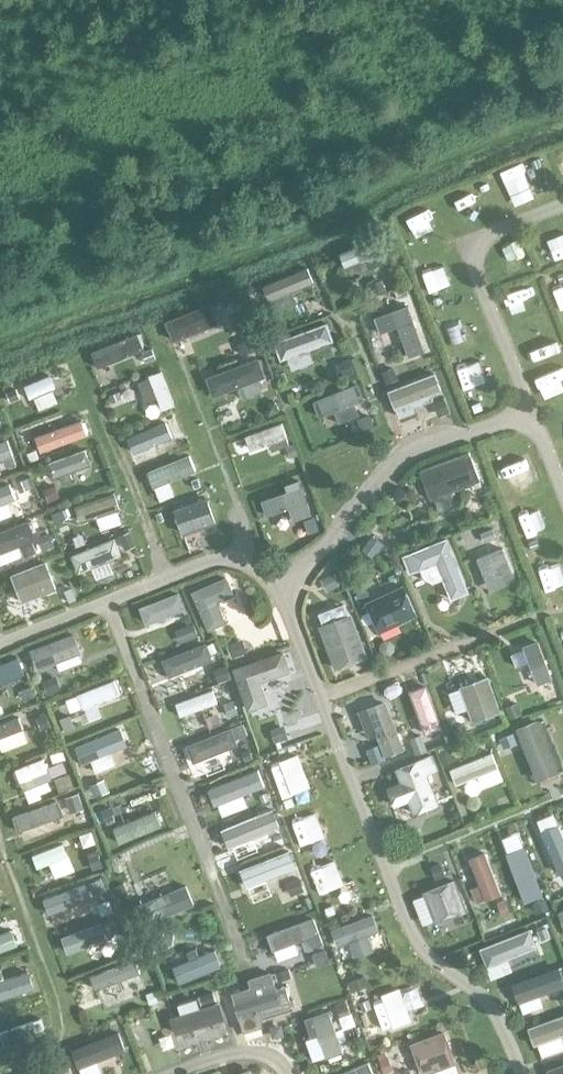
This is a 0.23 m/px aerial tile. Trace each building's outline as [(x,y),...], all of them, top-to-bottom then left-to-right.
[(550,150),(555,163),(562,160),(562,145),(550,150)] [(538,157),(530,161),(533,168),(541,165),(538,157)] [(502,168),(510,190),(533,181),(525,160),(502,168)] [(459,187),(464,209),(486,204),(480,181),(459,187)] [(432,204),(415,212),(426,235),(443,227),(432,204)] [(504,251),(514,273),(536,263),(525,241),(504,251)] [(426,291),(451,281),(445,264),(419,273),(426,291)] [(308,267),(264,283),(274,311),(298,302),(293,289),(314,282),(308,267)] [(382,281),(369,285),(373,296),(386,291),(382,281)] [(509,289),(513,302),(538,294),(534,281),(509,289)] [(441,296),(433,300),(436,307),(444,304),(441,296)] [(212,303),(171,315),(178,340),(220,328),(212,303)] [(409,305),(375,317),(381,333),(398,326),(409,357),(425,351),(424,348),(409,305)] [(445,339),(471,332),(464,306),(438,313),(445,339)] [(279,331),(276,321),(262,326),(265,335),(279,331)] [(278,339),(285,358),(334,340),(327,321),(278,339)] [(534,357),(556,350),(550,332),(528,339),(534,357)] [(242,357),(258,351),(254,339),(237,346),(242,357)] [(154,349),(144,353),(147,363),(157,359),(154,349)] [(206,373),(215,395),(231,389),(235,399),(263,389),(259,377),(268,374),(260,353),(206,373)] [(458,367),(465,388),(490,380),(484,359),(458,367)] [(540,371),(545,383),(562,376),(562,361),(540,371)] [(67,362),(35,374),(40,386),(72,374),(67,362)] [(342,378),(355,373),(350,362),(338,367),(342,378)] [(439,369),(388,388),(395,406),(446,387),(439,369)] [(398,379),(394,370),(384,374),(388,383),(398,379)] [(173,406),(160,373),(136,382),(145,405),(157,400),(161,411),(173,406)] [(360,380),(316,397),(323,414),(367,397),(360,380)] [(18,388),(7,393),(11,402),(22,398),(18,388)] [(119,393),(110,396),(112,403),(122,399),(119,393)] [(444,401),(436,405),(440,416),(448,414),(444,401)] [(279,411),(275,402),(265,406),(269,415),(279,411)] [(479,403),(471,406),(474,414),(482,410),(479,403)] [(38,438),(68,427),(62,412),(33,423),(38,438)] [(370,418),(359,422),(363,430),(373,426),(370,418)] [(177,419),(166,423),(171,435),(182,431),(177,419)] [(282,423),(246,437),(251,451),(271,443),(274,451),(290,446),(287,438),(288,438),(282,423)] [(20,454),(16,443),(0,449),(0,461),(20,454)] [(294,444),(285,448),(289,458),(297,455),(294,444)] [(35,450),(28,453),(31,461),(39,458),(35,450)] [(85,451),(47,464),(53,479),(60,476),(63,483),(72,480),(69,473),(88,467),(90,464),(85,451)] [(464,453),(421,470),(433,500),(476,482),(464,453)] [(14,457),(8,459),(12,467),(12,468),(18,465),(14,457)] [(509,503),(532,493),(519,465),(497,475),(509,503)] [(12,491),(7,477),(0,480),(0,496),(12,491)] [(16,481),(21,493),(31,489),(26,477),(16,481)] [(199,478),(192,480),(194,488),(201,485),(199,478)] [(287,491),(262,500),(267,515),(289,507),(294,520),(311,514),(299,480),(284,485),(287,491)] [(54,487),(45,490),(49,501),(59,498),(54,487)] [(207,500),(173,511),(181,535),(215,524),(214,521),(210,510),(207,500)] [(68,511),(57,515),(61,526),(72,522),(68,511)] [(314,517),(305,520),(309,533),(318,531),(314,517)] [(0,533),(0,553),(18,547),(22,559),(37,553),(32,541),(34,540),(28,523),(0,533)] [(495,528),(482,533),(485,541),(498,536),(495,528)] [(130,532),(120,536),(124,545),(133,542),(130,532)] [(42,538),(46,548),(53,545),(49,535),(42,538)] [(372,538),(363,551),(374,558),(383,546),(372,538)] [(447,538),(404,555),(410,572),(437,561),(452,598),(469,591),(447,538)] [(532,549),(539,546),(537,540),(530,542),(532,549)] [(81,545),(83,575),(109,574),(108,544),(81,545)] [(503,547),(477,557),(485,577),(490,590),(504,585),(516,580),(503,547)] [(46,561),(12,575),(22,601),(56,588),(46,561)] [(544,594),(562,586),(562,573),(559,561),(535,571),(544,594)] [(331,574),(322,578),(327,590),(337,585),(331,574)] [(226,577),(193,591),(209,628),(226,621),(217,601),(233,594),(226,577)] [(366,585),(356,589),(362,602),(371,597),(366,585)] [(403,585),(367,602),(380,630),(416,614),(403,585)] [(74,589),(67,591),(71,602),(77,599),(74,589)] [(255,603),(256,594),(242,592),(238,617),(266,622),(268,605),(255,603)] [(331,608),(319,613),(323,625),(330,644),(328,645),(336,667),(367,655),(356,628),(354,629),(348,615),(346,608),(333,613),(331,608)] [(188,638),(198,635),(193,621),(183,624),(188,638)] [(534,681),(549,676),(537,641),(522,646),(534,681)] [(226,647),(232,660),(244,656),(240,643),(226,647)] [(168,675),(206,661),(200,645),(162,659),(168,675)] [(284,650),(233,668),(248,711),(270,703),(262,681),(292,671),(284,650)] [(218,681),(232,676),(231,673),(226,663),(213,667),(218,681)] [(16,677),(11,664),(0,668),(0,683),(16,677)] [(57,676),(44,681),(48,693),(61,687),(57,676)] [(72,693),(79,709),(120,692),(113,676),(72,693)] [(488,676),(461,686),(461,687),(469,709),(473,720),(500,710),(488,676)] [(31,686),(22,690),(25,699),(35,695),(31,686)] [(168,703),(177,727),(218,712),(209,687),(168,703)] [(235,700),(225,703),(229,716),(239,713),(235,700)] [(519,705),(508,710),(511,719),(523,715),(519,705)] [(275,709),(261,713),(265,727),(278,723),(275,709)] [(47,714),(38,717),(43,730),(52,726),(47,714)] [(71,716),(61,720),(66,733),(76,730),(71,716)] [(0,721),(0,747),(23,743),(18,718),(0,721)] [(464,722),(452,726),(457,738),(469,733),(464,722)] [(120,723),(81,741),(85,752),(77,755),(88,779),(136,757),(120,723)] [(235,729),(239,740),(247,737),(243,725),(235,729)] [(280,726),(271,729),(275,741),(284,738),(280,726)] [(514,731),(500,736),(503,746),(517,741),(514,731)] [(562,765),(562,733),(548,736),(555,767),(562,765)] [(423,734),(411,739),(417,755),(429,751),(423,734)] [(444,765),(460,759),(456,748),(440,754),(444,765)] [(500,777),(486,748),(448,766),(462,795),(500,777)] [(249,749),(243,752),(247,761),(254,758),(249,749)] [(380,750),(371,753),(375,764),(384,761),(380,750)] [(402,781),(389,787),(395,804),(409,799),(414,812),(438,802),(426,773),(438,768),(432,755),(397,769),(402,781)] [(43,757),(16,768),(21,781),(36,775),(40,785),(52,780),(43,757)] [(215,783),(220,798),(264,784),(259,769),(215,783)] [(70,775),(55,780),(60,792),(75,786),(70,775)] [(97,793),(110,789),(107,779),(93,784),(97,793)] [(67,792),(73,806),(84,802),(78,787),(67,792)] [(263,802),(270,799),(267,792),(260,795),(263,802)] [(61,793),(15,808),(20,822),(66,808),(61,793)] [(293,797),(285,800),(288,808),(296,805),(293,797)] [(102,820),(114,815),(111,807),(99,812),(102,820)] [(117,843),(157,825),(150,810),(110,827),(117,843)] [(46,864),(49,875),(68,870),(61,843),(27,851),(31,867),(46,864)] [(287,848),(233,868),(239,886),(294,866),(287,848)] [(538,859),(544,874),(562,867),(562,849),(538,859)] [(98,851),(90,853),(94,866),(102,863),(98,851)] [(485,852),(470,858),(479,882),(471,886),(477,903),(486,899),(501,893),(485,852)] [(509,892),(533,882),(523,859),(499,869),(509,892)] [(439,863),(429,866),(434,878),(444,875),(439,863)] [(102,877),(93,881),(97,892),(106,888),(102,877)] [(140,881),(145,897),(127,902),(133,922),(188,907),(182,886),(159,892),(155,877),(140,881)] [(304,889),(298,877),(289,880),(294,893),(304,889)] [(455,879),(422,892),(433,921),(434,923),(466,910),(455,879)] [(79,883),(37,897),(42,912),(84,898),(79,883)] [(124,883),(116,887),(120,898),(129,895),(124,883)] [(552,901),(549,891),(538,894),(542,905),(552,901)] [(510,913),(506,900),(498,903),(503,915),(510,913)] [(334,906),(326,908),(328,915),(336,913),(334,906)] [(562,924),(562,908),(550,912),(555,927),(562,924)] [(0,914),(0,940),(9,937),(3,913),(0,914)] [(375,913),(333,928),(339,946),(352,941),(357,956),(376,949),(370,934),(381,930),(375,913)] [(313,918),(266,935),(271,951),(300,940),(304,951),(322,944),(313,918)] [(115,921),(104,925),(108,934),(119,931),(115,921)] [(100,924),(58,932),(62,949),(103,941),(100,924)] [(527,927),(476,945),(485,968),(535,950),(527,927)] [(551,937),(547,928),(538,930),(542,940),(551,937)] [(165,932),(164,944),(174,945),(176,933),(165,932)] [(191,960),(174,967),(179,982),(221,965),(215,951),(200,957),(197,949),(188,953),(191,960)] [(329,962),(325,951),(315,954),(318,965),(329,962)] [(132,956),(87,974),(101,1007),(146,989),(132,956)] [(562,989),(562,986),(553,966),(505,988),(513,1005),(531,996),(534,1002),(562,989)] [(290,970),(277,973),(279,981),(292,978),(290,970)] [(252,987),(233,993),(236,1001),(235,1001),(244,1031),(262,1026),(260,1018),(264,1016),(292,1007),(285,985),(276,988),(271,972),(250,979),(252,987)] [(23,990),(18,977),(0,984),(0,999),(23,990)] [(365,977),(352,981),(356,991),(368,986),(365,977)] [(156,991),(146,994),(150,1005),(159,1002),(156,991)] [(215,991),(200,996),(203,1005),(217,1001),(215,991)] [(182,1014),(172,1017),(177,1032),(223,1018),(219,1002),(201,1008),(198,998),(179,1004),(182,1014)] [(368,1000),(361,1003),(363,1011),(371,1008),(368,1000)] [(347,1001),(337,1005),(343,1021),(353,1017),(347,1001)] [(313,1016),(304,1019),(309,1038),(319,1035),(327,1058),(343,1052),(329,1011),(313,1016)] [(529,1027),(535,1044),(538,1043),(561,1035),(562,1039),(562,1015),(529,1027)] [(43,1029),(38,1017),(0,1032),(0,1046),(43,1029)] [(269,1037),(283,1031),(277,1018),(263,1024),(269,1037)] [(121,1032),(82,1034),(83,1056),(122,1055),(121,1032)] [(410,1044),(421,1073),(428,1073),(434,1072),(456,1064),(444,1032),(410,1044)] [(387,1073),(390,1073),(395,1072),(389,1055),(381,1059),(387,1073)] [(338,1073),(374,1073),(369,1062),(338,1073)] [(545,1070),(547,1073),(562,1073),(562,1062),(545,1070)] [(60,1068),(62,1073),(67,1073),(72,1072),(68,1064),(60,1068)] [(255,1066),(238,1073),(259,1073),(255,1066)]
